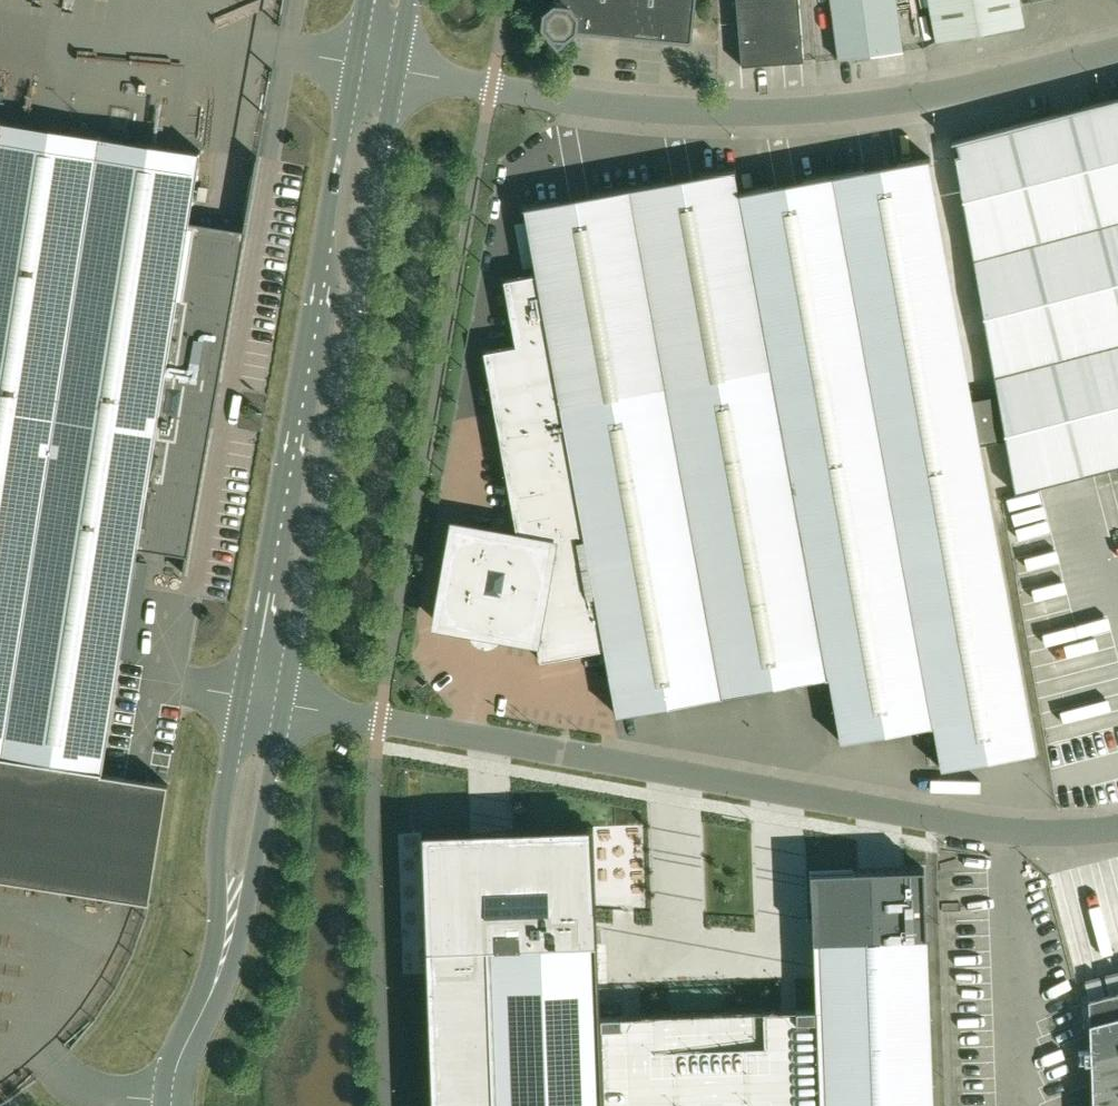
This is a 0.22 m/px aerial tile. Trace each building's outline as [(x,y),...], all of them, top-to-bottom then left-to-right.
[(535,19),(558,47),(578,30),(667,39),(667,38),(690,40),(694,0),(556,0),(556,2),(535,19)] [(741,66),(804,61),(799,0),(736,0),(741,66)] [(839,60),(903,51),(897,0),(831,0),(839,60)] [(1024,23),(1020,0),(928,0),(935,39),(975,32),(1024,23)] [(933,190),(937,212),(964,207),(1015,492),(1117,465),(1117,98),(952,141),(960,185),(933,190)] [(149,902),(168,784),(102,774),(138,546),(186,555),(183,572),(186,573),(259,159),(257,158),(244,229),(190,221),(201,153),(0,121),(0,878),(149,902)] [(618,715),(825,677),(829,676),(841,742),(934,725),(942,769),(1035,752),(927,160),(931,159),(930,158),(737,193),(733,171),(736,170),(736,169),(523,208),(523,209),(526,208),(537,274),(504,280),(516,346),(484,351),(518,538),(455,526),(438,623),(537,641),(541,660),(606,649),(618,715)] [(427,839),(437,1105),(605,1105),(601,1015),(597,906),(591,906),(588,833),(427,839)] [(812,873),(821,1105),(933,1105),(924,869),(812,873)] [(1089,1000),(1093,1105),(1117,1105),(1117,992),(1089,1000)] [(601,1015),(605,1105),(820,1105),(817,1008),(601,1015)]
